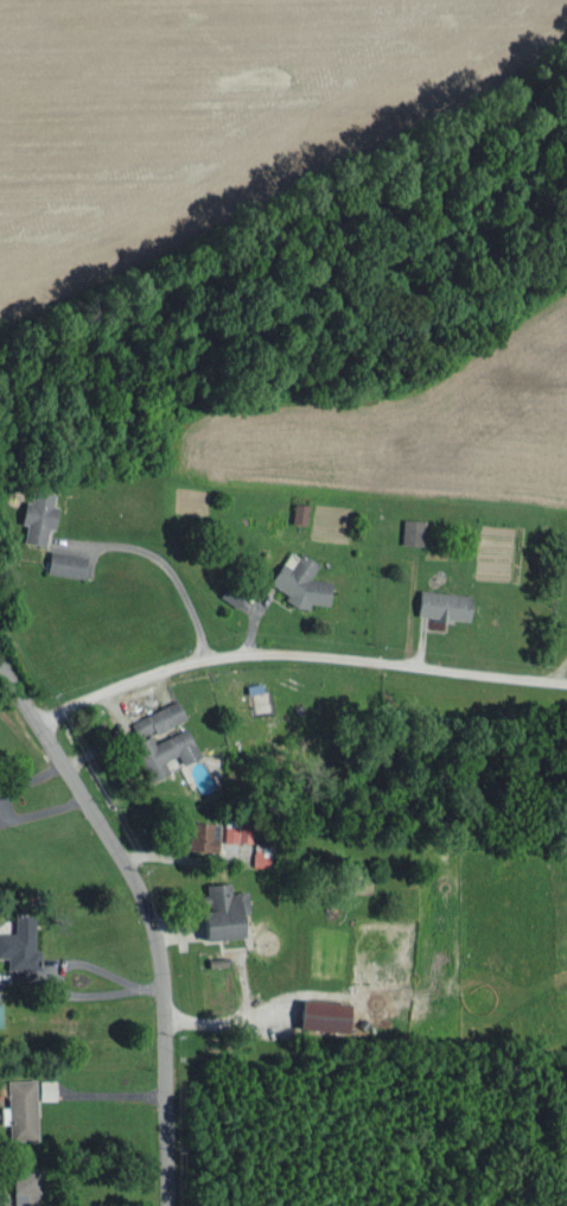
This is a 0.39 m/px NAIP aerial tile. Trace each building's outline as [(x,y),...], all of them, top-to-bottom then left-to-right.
[(53,494),(26,489),(23,500),(18,499),(14,521),(20,522),(17,540),(40,544),(43,526),(47,527),(53,494)] [(288,522),(302,523),(304,502),(289,501),(288,522)] [(420,519),(398,517),(397,543),(419,544),(420,519)] [(82,552),(44,550),(43,572),(81,574),(82,552)] [(326,579),(307,576),(308,570),(314,562),(297,551),(287,567),(277,561),(267,576),(266,584),(299,606),(304,607),(308,601),(323,603),(326,579)] [(466,593),(414,587),(411,615),(463,621),(466,593)] [(180,716),(172,698),(126,720),(134,738),(180,716)] [(194,756),(181,727),(148,741),(146,734),(129,741),(145,779),(164,771),(159,759),(172,753),(176,763),(194,756)] [(212,821),(185,821),(184,850),(212,850),(212,821)] [(233,840),(233,824),(221,824),(221,840),(233,840)] [(201,883),(204,908),(192,909),(195,939),(236,934),(234,911),(244,910),(242,889),(225,891),(224,881),(201,883)] [(35,968),(35,949),(30,948),(31,915),(10,915),(10,931),(0,931),(0,956),(3,956),(3,967),(35,968)] [(293,1027),(342,1029),(343,1001),(293,1000),(293,1027)] [(4,1078),(5,1138),(33,1138),(32,1078),(4,1078)] [(35,1098),(52,1097),(52,1078),(35,1079),(35,1098)] [(34,1169),(9,1169),(9,1205),(34,1205),(34,1169)]
